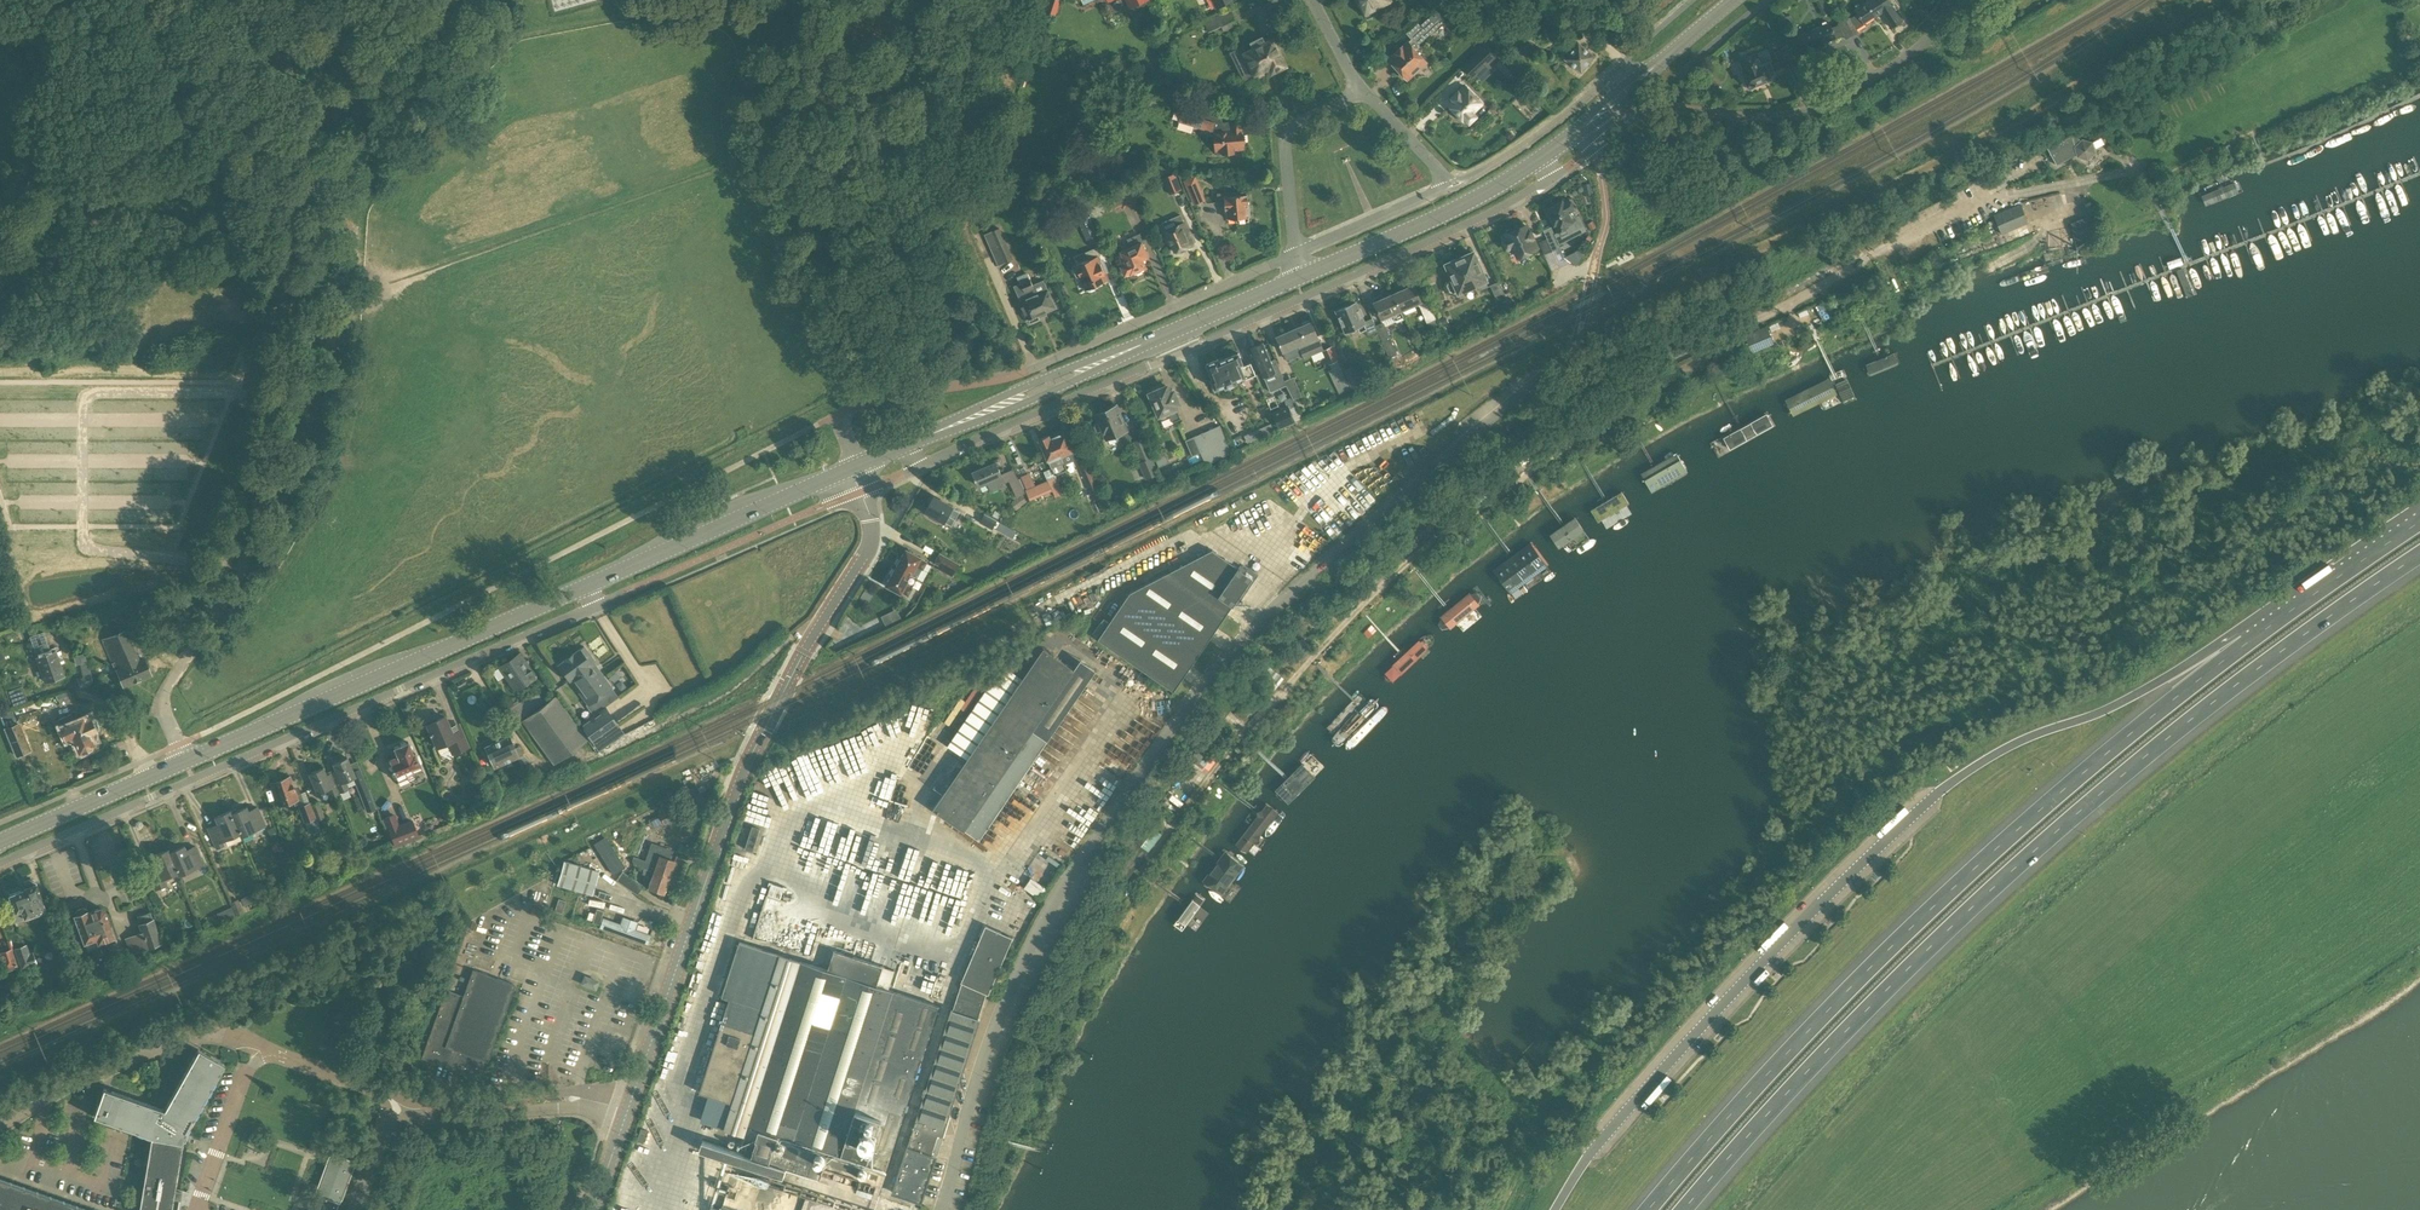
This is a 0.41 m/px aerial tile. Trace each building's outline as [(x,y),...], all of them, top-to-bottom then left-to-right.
[(1056,15),(1060,1),(1056,0),(1050,0),(1046,12),(1056,15)] [(1364,13),(1365,13),(1368,19),(1378,14),(1375,8),(1390,0),(1357,0),(1364,13)] [(1851,36),(1858,32),(1856,30),(1864,24),(1863,22),(1874,15),(1875,17),(1882,12),(1892,28),(1902,21),(1892,5),(1893,5),(1889,0),(1868,0),(1854,9),(1857,14),(1850,18),(1850,17),(1843,20),(1851,36)] [(1438,4),(1410,29),(1406,33),(1412,39),(1403,47),(1402,46),(1394,54),(1395,54),(1389,59),(1407,79),(1417,70),(1418,71),(1427,63),(1415,50),(1419,47),(1418,45),(1421,41),(1422,42),(1449,17),(1438,4)] [(1209,33),(1236,21),(1231,10),(1204,22),(1209,33)] [(1851,36),(1843,20),(1838,23),(1839,24),(1831,27),(1829,22),(1796,36),(1803,52),(1810,69),(1822,64),(1815,47),(1823,44),(1822,42),(1835,37),(1836,38),(1844,35),(1846,38),(1851,36)] [(1285,65),(1272,37),(1265,40),(1263,36),(1250,42),(1253,49),(1246,53),(1242,46),(1230,52),(1243,79),(1255,73),(1258,72),(1258,73),(1265,70),(1264,69),(1270,66),(1273,71),(1285,65)] [(1535,46),(1524,37),(1515,47),(1526,57),(1535,46)] [(1595,56),(1578,42),(1565,59),(1581,72),(1595,56)] [(1484,46),(1463,66),(1474,77),(1495,57),(1484,46)] [(1776,53),(1783,66),(1791,61),(1784,48),(1776,53)] [(1756,54),(1741,60),(1745,71),(1744,72),(1750,87),(1770,79),(1769,75),(1774,73),(1769,61),(1771,60),(1766,50),(1756,54)] [(1481,103),(1464,86),(1451,98),(1454,101),(1449,105),(1463,120),(1465,119),(1468,123),(1477,115),(1473,111),(1481,103)] [(1207,111),(1221,115),(1223,108),(1209,104),(1207,104),(1205,110),(1207,111)] [(1243,135),(1242,120),(1222,122),(1221,118),(1184,106),(1179,121),(1213,132),(1215,152),(1223,151),(1223,154),(1235,153),(1234,149),(1245,148),(1244,142),(1246,142),(1245,135),(1243,135)] [(2076,154),(2077,154),(2078,156),(2083,158),(2087,159),(2094,153),(2094,152),(2093,150),(2091,143),(2101,138),(2100,138),(2091,143),(2089,142),(2079,139),(2075,132),(2047,148),(2056,165),(2076,154)] [(1674,138),(1663,146),(1668,152),(1679,143),(1674,138)] [(1031,169),(1028,176),(1036,179),(1039,171),(1031,169)] [(1116,172),(1105,172),(1105,182),(1116,182),(1116,172)] [(1165,176),(1170,188),(1180,185),(1175,172),(1165,176)] [(1206,200),(1197,180),(1185,185),(1194,205),(1206,200)] [(1584,195),(1587,195),(1592,194),(1589,183),(1581,185),(1584,195)] [(2154,196),(2162,191),(2164,189),(2163,186),(2160,183),(2158,184),(2157,183),(2150,188),(2154,196)] [(1055,207),(1068,204),(1065,191),(1052,194),(1055,207)] [(1237,192),(1218,194),(1218,202),(1225,201),(1226,211),(1227,211),(1228,219),(1236,218),(1236,222),(1249,221),(1249,217),(1248,205),(1247,194),(1237,195),(1237,192)] [(1559,230),(1562,236),(1583,225),(1578,216),(1574,218),(1570,211),(1575,209),(1570,199),(1565,201),(1564,200),(1549,208),(1549,209),(1547,210),(1558,231),(1559,230)] [(2020,204),(2011,207),(1993,215),(2000,233),(2027,222),(2020,204)] [(1164,231),(1174,253),(1178,251),(1182,252),(1185,251),(1187,247),(1194,244),(1185,222),(1184,223),(1181,215),(1174,218),(1177,225),(1173,227),(1170,220),(1163,223),(1166,230),(1164,231)] [(2100,232),(2093,215),(2070,225),(2078,242),(2100,232)] [(1079,222),(1086,236),(1097,232),(1090,217),(1079,222)] [(1593,220),(1588,223),(1591,229),(1596,226),(1593,220)] [(1529,231),(1526,224),(1507,233),(1507,234),(1501,236),(1507,250),(1514,247),(1518,257),(1528,253),(1528,255),(1530,256),(1539,252),(1537,249),(1538,248),(1530,231),(1529,231)] [(1543,230),(1547,238),(1560,267),(1569,262),(1568,260),(1564,256),(1560,247),(1551,227),(1543,230)] [(1130,273),(1131,273),(1135,272),(1137,273),(1142,271),(1142,268),(1146,267),(1142,259),(1148,256),(1142,242),(1143,242),(1140,234),(1128,239),(1132,247),(1121,251),(1127,264),(1121,266),(1125,275),(1130,273)] [(1593,238),(1589,235),(1585,240),(1589,243),(1593,238)] [(1560,267),(1547,238),(1539,242),(1545,255),(1552,271),(1560,267)] [(1012,259),(1006,243),(991,249),(998,265),(1012,259)] [(1577,247),(1565,254),(1570,263),(1582,256),(1577,247)] [(1103,269),(1106,268),(1102,260),(1100,261),(1098,257),(1100,256),(1097,249),(1087,253),(1090,260),(1076,266),(1077,269),(1076,269),(1074,271),(1076,277),(1079,277),(1080,276),(1086,290),(1108,280),(1103,269)] [(1488,287),(1488,286),(1485,281),(1486,280),(1474,252),(1446,264),(1453,279),(1449,281),(1447,285),(1450,291),(1455,293),(1458,292),(1459,292),(1477,284),(1480,290),(1488,287)] [(1017,279),(1020,284),(1014,286),(1021,301),(1020,302),(1024,311),(1023,311),(1022,314),(1024,318),(1027,320),(1029,319),(1030,323),(1040,319),(1038,315),(1055,308),(1047,290),(1043,281),(1033,285),(1028,274),(1017,279)] [(1499,281),(1497,282),(1490,285),(1495,295),(1496,294),(1502,307),(1510,303),(1504,292),(1499,281)] [(1394,293),(1402,311),(1417,304),(1420,306),(1427,323),(1436,318),(1427,299),(1423,302),(1415,284),(1394,293)] [(1402,311),(1394,293),(1383,298),(1382,295),(1373,298),(1375,302),(1374,302),(1381,320),(1393,315),(1395,321),(1404,317),(1401,311),(1402,311)] [(1378,331),(1376,325),(1373,319),(1365,323),(1366,324),(1365,325),(1355,301),(1336,309),(1346,333),(1358,328),(1360,332),(1366,330),(1368,335),(1378,331)] [(1445,316),(1439,318),(1442,324),(1448,322),(1445,316)] [(1324,349),(1311,321),(1277,336),(1283,352),(1298,345),(1304,358),(1322,350),(1324,349)] [(1378,331),(1395,370),(1403,366),(1384,322),(1376,325),(1378,331)] [(1744,336),(1750,349),(1772,339),(1767,326),(1744,336)] [(1271,361),(1263,343),(1252,347),(1267,384),(1283,378),(1275,359),(1271,361)] [(1340,392),(1350,388),(1332,346),(1324,349),(1322,350),(1328,364),(1340,392)] [(1859,365),(1866,383),(1902,369),(1895,351),(1859,365)] [(1246,379),(1256,375),(1251,363),(1244,366),(1239,353),(1219,361),(1218,359),(1207,364),(1213,378),(1212,379),(1212,380),(1209,381),(1213,389),(1215,388),(1216,389),(1225,385),(1226,387),(1237,383),(1236,380),(1245,376),(1246,379)] [(1351,388),(1361,384),(1354,365),(1344,369),(1351,388)] [(1779,398),(1792,429),(1860,401),(1847,370),(1779,398)] [(1179,403),(1174,392),(1170,393),(1167,386),(1150,394),(1159,415),(1160,415),(1162,421),(1171,417),(1173,422),(1181,419),(1177,411),(1175,405),(1179,403)] [(1131,441),(1116,406),(1096,414),(1099,421),(1096,422),(1094,427),(1096,432),(1100,433),(1104,432),(1107,438),(1118,434),(1122,445),(1131,441)] [(1279,427),(1294,422),(1294,421),(1288,407),(1273,413),(1279,427)] [(1704,442),(1713,459),(1773,427),(1764,410),(1704,442)] [(1270,423),(1244,436),(1247,442),(1273,430),(1270,423)] [(1220,425),(1194,437),(1185,440),(1192,456),(1200,452),(1206,464),(1232,453),(1220,425)] [(1067,469),(1065,465),(1077,459),(1065,432),(1052,438),(1061,457),(1057,459),(1062,471),(1067,469)] [(1061,457),(1052,438),(1050,438),(1049,435),(1039,440),(1048,462),(1049,462),(1055,474),(1062,471),(1057,459),(1061,457)] [(1134,441),(1141,458),(1148,473),(1151,472),(1155,480),(1161,478),(1158,469),(1156,469),(1149,455),(1141,438),(1134,441)] [(1669,450),(1624,478),(1638,502),(1683,474),(1669,450)] [(996,461),(972,471),(979,486),(987,483),(991,492),(1007,486),(1005,482),(1001,474),(996,461)] [(1087,461),(1086,462),(1079,465),(1091,495),(1092,495),(1095,501),(1102,498),(1100,492),(1087,461)] [(1502,486),(1518,475),(1510,463),(1494,474),(1502,486)] [(1025,493),(1018,477),(1009,481),(1016,497),(1025,493)] [(1056,477),(1027,490),(1026,490),(1029,498),(1051,488),(1055,498),(1064,494),(1056,477)] [(1576,510),(1589,530),(1628,505),(1616,485),(1576,510)] [(952,526),(960,511),(934,496),(926,511),(952,526)] [(985,514),(984,515),(980,522),(993,529),(994,527),(999,530),(1003,523),(985,514)] [(1542,536),(1559,560),(1589,539),(1572,515),(1542,536)] [(1012,539),(1016,532),(1007,527),(1003,534),(1012,539)] [(1483,574),(1508,605),(1552,571),(1528,540),(1483,574)] [(1399,560),(1390,548),(1382,554),(1391,566),(1399,560)] [(897,568),(916,578),(921,568),(923,568),(926,562),(920,559),(921,558),(907,550),(897,568)] [(1130,592),(1098,639),(1174,691),(1233,605),(1233,606),(1253,577),(1238,567),(1238,568),(1212,550),(1198,557),(1180,583),(1166,574),(1130,592)] [(952,576),(958,564),(940,553),(935,563),(948,570),(946,573),(952,576)] [(916,578),(897,568),(887,585),(901,593),(902,591),(908,595),(911,589),(910,588),(916,578)] [(1362,581),(1368,588),(1370,589),(1384,575),(1377,568),(1373,572),(1371,569),(1360,579),(1362,581)] [(1368,588),(1362,581),(1348,593),(1349,593),(1356,599),(1368,588)] [(1428,622),(1449,646),(1491,610),(1470,586),(1428,622)] [(1356,599),(1349,593),(1343,602),(1352,609),(1358,601),(1356,599)] [(896,609),(881,613),(883,621),(898,617),(896,609)] [(1082,618),(1074,630),(1080,634),(1088,623),(1082,618)] [(126,629),(102,640),(115,669),(116,668),(124,687),(152,675),(144,657),(139,659),(126,629)] [(1376,675),(1389,689),(1438,642),(1426,629),(1376,675)] [(64,675),(56,651),(51,652),(45,632),(33,636),(40,656),(37,657),(45,681),(64,675)] [(1309,652),(1299,642),(1292,649),(1303,659),(1309,652)] [(569,680),(570,680),(588,705),(587,705),(594,715),(581,725),(595,744),(619,726),(605,707),(600,711),(593,701),(611,688),(597,668),(599,667),(584,646),(580,650),(579,649),(558,665),(569,680)] [(948,745),(968,759),(934,809),(979,840),(1082,690),(1067,679),(1074,669),(1044,649),(1022,680),(1002,666),(948,745)] [(87,661),(84,650),(73,654),(76,665),(83,663),(86,674),(92,673),(88,661),(87,661)] [(536,677),(519,653),(498,667),(499,667),(492,672),(497,680),(504,675),(515,691),(536,677)] [(1028,670),(1022,666),(1018,673),(1024,677),(1028,670)] [(77,679),(80,688),(92,683),(89,675),(77,679)] [(1379,704),(1360,687),(1319,733),(1338,750),(1379,704)] [(1254,688),(1240,705),(1252,714),(1266,697),(1254,688)] [(540,704),(538,698),(536,691),(507,710),(517,722),(540,704)] [(522,721),(553,764),(588,739),(557,696),(522,721)] [(74,738),(79,751),(96,744),(95,743),(101,741),(90,717),(85,720),(84,716),(74,720),(71,713),(58,719),(61,726),(65,737),(71,734),(73,739),(74,738)] [(452,734),(445,717),(427,725),(431,733),(429,734),(430,735),(431,735),(437,747),(448,742),(453,754),(468,747),(461,730),(452,734)] [(19,723),(5,729),(16,756),(30,750),(19,723)] [(485,746),(494,767),(524,753),(523,752),(522,753),(520,747),(515,749),(508,735),(485,746)] [(397,756),(388,759),(399,782),(415,774),(413,769),(421,765),(415,752),(413,753),(408,742),(393,748),(397,756)] [(1200,747),(1192,759),(1207,770),(1215,758),(1200,747)] [(1276,783),(1284,793),(1319,764),(1311,754),(1276,783)] [(331,772),(340,793),(348,789),(345,782),(355,777),(347,757),(332,763),(335,770),(331,772)] [(340,793),(331,772),(326,774),(323,767),(308,774),(317,794),(327,789),(331,797),(340,793)] [(280,805),(297,799),(289,776),(272,782),(280,805)] [(368,790),(359,793),(366,811),(376,808),(368,790)] [(1265,801),(1232,844),(1254,860),(1286,816),(1265,801)] [(315,818),(310,805),(309,802),(299,806),(304,821),(315,818)] [(319,802),(310,805),(315,818),(316,820),(325,817),(319,802)] [(682,814),(678,806),(660,814),(665,823),(682,814)] [(229,811),(239,834),(240,837),(265,826),(257,807),(248,811),(246,807),(232,813),(231,810),(229,811)] [(1158,824),(1162,818),(1150,809),(1145,815),(1158,824)] [(239,834),(229,811),(215,817),(219,827),(209,831),(216,849),(224,846),(222,841),(239,834)] [(413,820),(403,825),(398,827),(393,816),(386,819),(397,845),(420,835),(413,820)] [(760,829),(752,826),(745,849),(753,852),(760,829)] [(1147,850),(1161,833),(1152,826),(1139,844),(1147,850)] [(625,866),(606,837),(594,845),(612,874),(625,866)] [(632,862),(670,875),(674,861),(668,859),(671,851),(652,844),(646,862),(634,858),(632,862)] [(1195,879),(1225,902),(1250,867),(1220,845),(1195,879)] [(167,850),(177,873),(178,875),(203,865),(195,846),(186,850),(184,846),(169,852),(168,849),(167,850)] [(177,873),(167,850),(152,856),(156,865),(146,870),(155,890),(166,885),(163,878),(177,873)] [(563,861),(557,885),(592,895),(598,872),(563,861)] [(670,875),(632,862),(634,865),(644,868),(642,874),(651,877),(648,888),(663,893),(670,875)] [(318,868),(321,877),(332,873),(328,864),(318,868)] [(637,895),(637,894),(644,885),(623,870),(616,880),(637,895)] [(24,888),(19,890),(30,915),(33,914),(35,920),(48,916),(46,909),(40,896),(42,895),(35,879),(31,877),(24,881),(22,883),(24,888)] [(1024,888),(1039,898),(1046,888),(1031,878),(1024,888)] [(777,893),(780,887),(770,882),(766,891),(771,894),(772,891),(777,893)] [(30,915),(19,890),(8,895),(12,905),(8,907),(14,922),(30,915)] [(1169,926),(1190,941),(1215,905),(1194,891),(1169,926)] [(241,899),(244,906),(252,902),(249,895),(241,899)] [(583,898),(578,914),(590,918),(592,913),(588,912),(592,901),(583,898)] [(231,902),(236,915),(244,912),(238,899),(231,902)] [(565,901),(558,899),(554,911),(561,914),(565,901)] [(76,910),(74,914),(87,950),(100,945),(99,943),(103,941),(105,945),(116,942),(114,937),(116,936),(105,909),(101,907),(88,912),(88,909),(83,907),(76,910)] [(231,908),(226,910),(229,918),(234,916),(231,908)] [(126,938),(132,953),(162,942),(154,919),(153,919),(150,912),(137,917),(140,924),(139,924),(142,932),(126,938)] [(600,928),(648,944),(651,934),(636,929),(638,922),(622,917),(620,924),(603,918),(600,928)] [(962,982),(953,1010),(978,1018),(987,993),(989,994),(1013,937),(986,925),(961,982),(962,982)] [(744,1154),(701,1140),(698,1150),(784,1177),(787,1167),(849,1188),(846,1197),(887,1209),(911,1209),(912,1206),(879,1195),(883,1181),(939,1006),(888,990),(894,971),(831,950),(824,969),(740,941),(740,942),(722,997),(729,999),(700,1092),(714,1098),(706,1123),(712,1125),(710,1130),(725,1135),(726,1130),(744,1136),(741,1146),(741,1147),(746,1148),(744,1154)] [(14,948),(21,969),(38,964),(34,953),(31,954),(27,944),(14,948)] [(6,970),(18,967),(12,948),(0,952),(0,953),(6,970)] [(421,1058),(426,1059),(481,1079),(516,985),(473,969),(463,995),(446,989),(421,1058)] [(597,982),(584,977),(582,983),(595,989),(597,982)] [(978,1018),(953,1010),(951,1010),(914,1126),(915,1126),(938,1134),(943,1135),(980,1019),(978,1018)] [(151,1136),(182,1141),(182,1138),(224,1064),(198,1049),(164,1109),(103,1088),(93,1117),(151,1136)] [(396,1105),(402,1092),(388,1087),(383,1099),(396,1105)] [(524,1099),(540,1099),(540,1088),(524,1087),(524,1099)] [(417,1094),(416,1106),(434,1106),(435,1094),(417,1094)] [(562,1132),(578,1137),(582,1125),(566,1120),(562,1132)] [(938,1134),(915,1126),(908,1147),(908,1146),(893,1192),(921,1202),(936,1156),(931,1154),(938,1134)] [(637,1141),(643,1143),(647,1131),(641,1129),(637,1141)] [(151,1136),(138,1209),(170,1209),(172,1199),(177,1200),(179,1191),(174,1190),(182,1141),(151,1136)] [(329,1156),(327,1155),(314,1190),(316,1191),(315,1194),(321,1196),(316,1209),(335,1209),(338,1202),(339,1203),(354,1160),(330,1152),(329,1156)] [(0,1178),(0,1209),(90,1209),(0,1178)] [(709,1203),(723,1206),(726,1191),(719,1189),(720,1182),(714,1180),(709,1203)]
